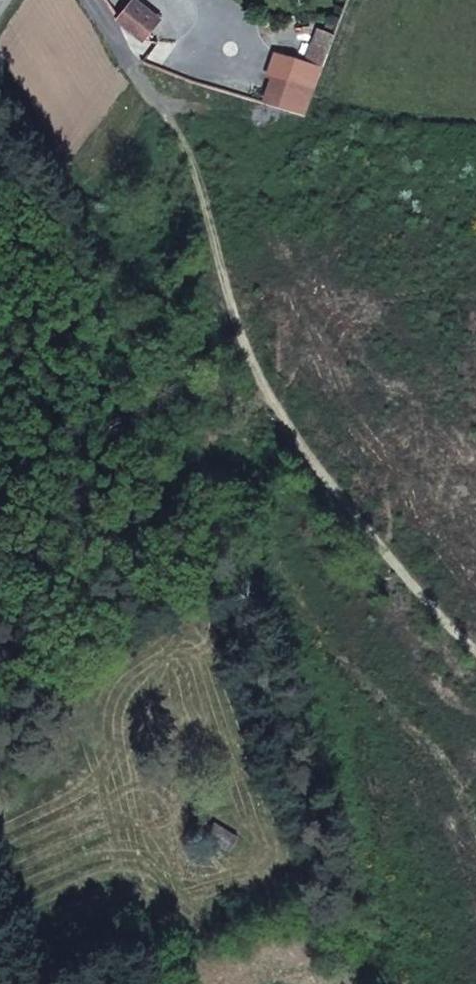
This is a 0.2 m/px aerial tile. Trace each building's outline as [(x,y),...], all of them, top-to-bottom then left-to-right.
[(170,21),(140,2),(121,29),(147,54),(170,21)] [(339,36),(327,32),(312,59),(325,67),(339,36)] [(309,90),(273,79),(255,108),(299,128),(309,90)] [(207,838),(229,852),(238,838),(215,825),(207,838)]
